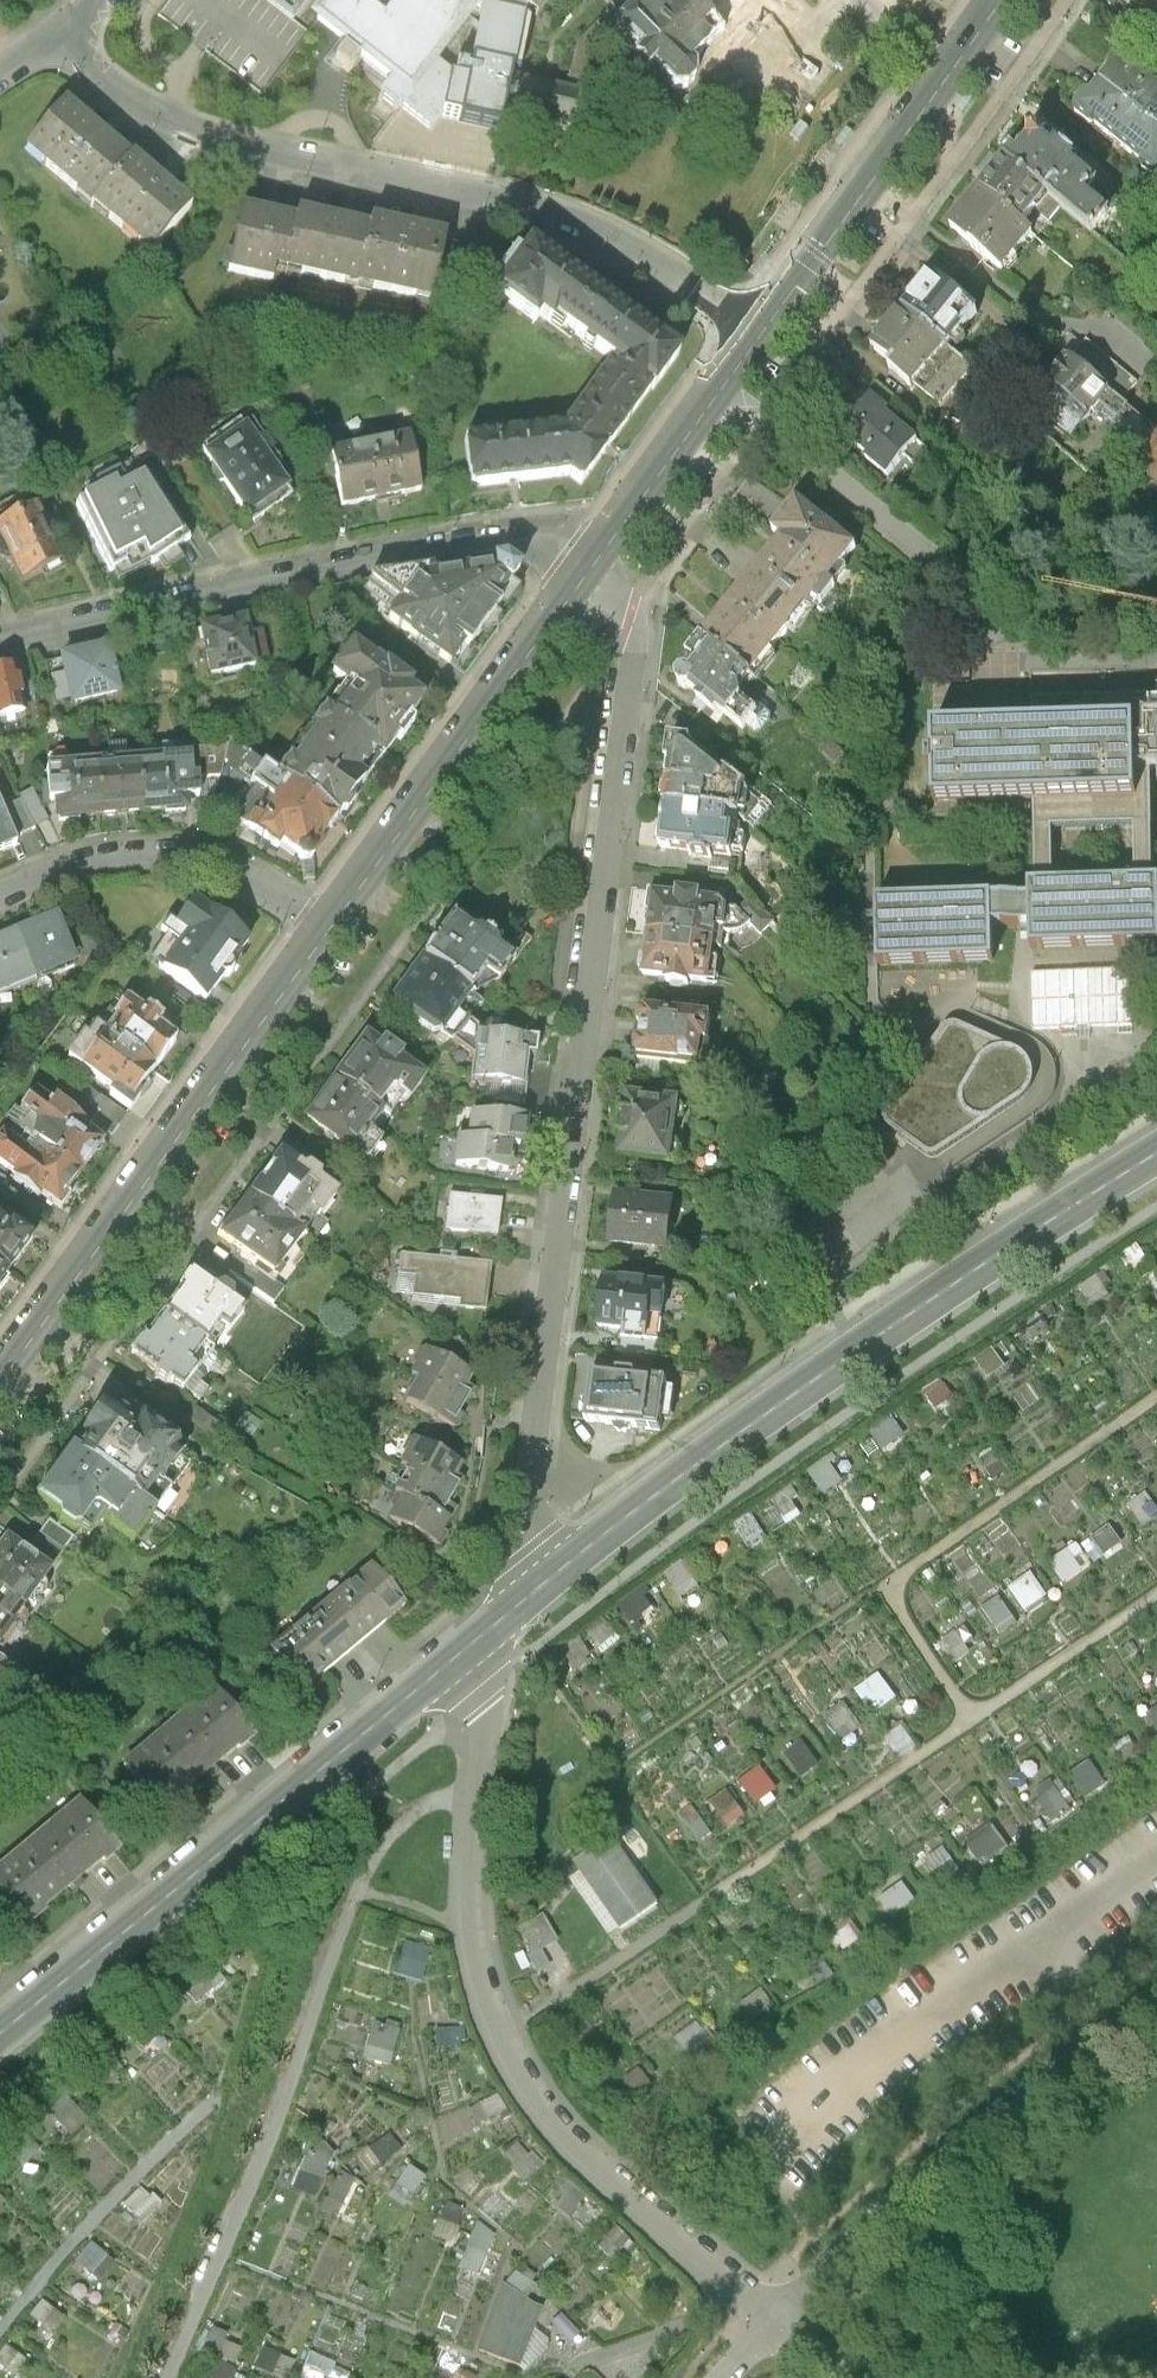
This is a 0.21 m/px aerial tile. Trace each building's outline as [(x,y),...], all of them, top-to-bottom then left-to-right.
[(161,13),(179,27),(193,37),(200,43),(264,91),(287,60),(309,31),(267,0),(171,0),(161,13)] [(307,23),(330,41),(337,45),(343,50),(340,53),(333,62),(342,69),(349,74),(358,62),(387,84),(411,102),(439,64),(476,16),(478,18),(469,64),(471,64),(520,74),(521,71),(531,22),(525,18),(529,13),(537,19),(551,0),(325,0),(307,23)] [(621,19),(631,10),(626,4),(630,0),(602,0),(621,19)] [(1150,0),(1127,0),(1145,14),(1153,3),(1150,0)] [(615,55),(621,49),(597,26),(607,15),(600,9),(584,26),(615,55)] [(1113,69),(1156,107),(1156,60),(1136,42),(1113,69)] [(337,76),(342,69),(333,62),(340,53),(343,50),(337,45),(322,65),(329,70),(337,76)] [(411,102),(387,84),(379,95),(398,108),(399,106),(433,130),(443,118),(459,120),(496,129),(498,117),(462,109),(459,108),(464,86),(455,84),(457,77),(439,64),(411,102)] [(464,86),(459,108),(462,109),(498,117),(504,118),(507,107),(574,122),(583,84),(521,71),(520,74),(471,64),(469,71),(459,68),(457,77),(455,84),(464,86)] [(1113,69),(1090,97),(1156,154),(1156,107),(1113,69)] [(144,150),(78,94),(38,141),(104,197),(107,194),(144,150)] [(957,108),(963,113),(974,99),(968,95),(957,108)] [(1043,119),(1043,128),(1022,153),(1063,187),(1106,224),(1122,206),(1100,187),(1110,175),(1088,156),(1091,152),(1075,138),(1071,144),(1056,130),(1055,118),(1043,119)] [(836,143),(842,147),(853,133),(846,129),(836,143)] [(145,148),(144,150),(107,194),(166,244),(198,207),(205,199),(145,148)] [(1022,153),(996,184),(1036,218),(1063,187),(1022,153)] [(996,184),(965,220),(1014,262),(1045,225),(1036,218),(996,184)] [(306,210),(250,198),(236,260),(282,270),(285,258),(295,260),(306,210)] [(308,201),(306,210),(295,260),(367,275),(379,216),(308,201)] [(379,216),(367,275),(440,291),(454,225),(381,210),(379,216)] [(568,309),(592,327),(617,291),(542,237),(507,283),(548,313),(552,308),(563,316),(568,309)] [(943,270),(912,305),(956,342),(986,307),(943,270)] [(692,346),(617,291),(592,327),(629,354),(664,381),(666,382),(692,346)] [(984,366),(956,342),(912,305),(882,340),(905,359),(902,363),(924,382),(927,378),(954,401),(984,366)] [(1071,339),(1082,349),(1125,384),(1136,393),(1152,375),(1101,333),(1097,338),(1082,326),(1071,339)] [(1084,433),(1115,396),(1125,384),(1082,349),(1042,397),(1084,433)] [(594,476),(664,381),(629,354),(579,423),(584,469),(594,476)] [(1125,384),(1115,396),(1133,410),(1125,420),(1145,437),(1156,423),(1156,411),(1136,393),(1125,384)] [(901,404),(885,390),(854,425),(882,449),(879,452),(900,470),(917,450),(930,435),(897,407),(901,404)] [(255,419),(216,447),(257,506),(297,478),(255,419)] [(484,480),(584,469),(579,423),(478,434),(484,480)] [(422,431),(346,446),(351,469),(357,499),(433,484),(422,431)] [(1143,452),(1156,464),(1156,436),(1143,452)] [(341,471),(351,469),(346,446),(336,448),(341,471)] [(102,480),(72,496),(120,583),(200,539),(160,465),(109,492),(102,480)] [(797,530),(771,562),(820,602),(869,542),(811,494),(787,522),(797,530)] [(54,503),(13,523),(37,573),(79,553),(54,503)] [(507,600),(502,596),(529,562),(513,550),(500,551),(501,559),(440,570),(428,572),(399,610),(462,658),(507,600)] [(399,610),(428,572),(440,570),(438,561),(379,570),(380,577),(375,581),(399,600),(394,607),(399,610)] [(820,602),(771,562),(715,630),(726,640),(763,670),(820,602)] [(256,611),(209,620),(210,623),(215,645),(219,667),(279,654),(273,625),(260,628),(256,611)] [(200,648),(215,645),(210,623),(195,626),(200,648)] [(751,685),(763,670),(726,640),(703,667),(701,665),(695,665),(690,672),(690,678),(697,683),(702,683),(704,681),(757,724),(770,708),(753,694),(756,690),(751,685)] [(434,697),(362,643),(343,668),(365,685),(342,714),(393,752),(434,697)] [(112,646),(61,657),(64,673),(71,702),(72,710),(123,700),(112,646)] [(28,715),(22,689),(18,670),(0,674),(0,721),(28,715)] [(71,702),(64,673),(51,676),(57,705),(71,702)] [(22,689),(28,715),(41,713),(36,686),(22,689)] [(1033,720),(1134,717),(1134,737),(1151,736),(1151,723),(1150,695),(1032,698),(1033,720)] [(344,816),(393,752),(342,714),(336,709),(288,773),(344,816)] [(1136,797),(1134,737),(1134,717),(1033,720),(1020,721),(931,724),(934,804),(1035,801),(1136,797)] [(683,733),(677,776),(726,784),(736,769),(703,743),(704,735),(683,733)] [(1036,844),(1037,881),(1058,881),(1056,830),(1136,827),(1137,877),(1156,876),(1153,798),(1152,766),(1151,736),(1134,737),(1136,797),(1035,801),(1036,844)] [(312,856),(315,857),(318,856),(320,854),(321,851),(327,855),(337,842),(329,836),(344,816),(288,773),(241,738),(240,743),(236,759),(289,798),(286,802),(269,810),(257,824),(285,845),(292,835),(307,846),(306,846),(306,849),(306,851),(307,853),(309,855),(312,856)] [(200,745),(201,752),(202,773),(233,773),(236,759),(240,743),(200,745)] [(201,752),(156,755),(160,808),(204,805),(202,773),(201,752)] [(156,755),(111,758),(115,811),(160,808),(156,755)] [(70,814),(115,811),(111,758),(67,761),(70,814)] [(739,764),(736,769),(726,784),(677,776),(674,799),(680,799),(741,807),(751,809),(768,825),(787,803),(739,764)] [(31,837),(28,832),(16,803),(0,767),(0,851),(31,837)] [(34,794),(16,803),(28,832),(47,823),(34,794)] [(726,847),(724,867),(743,870),(746,851),(742,851),(746,823),(739,823),(741,807),(680,799),(674,841),(726,847)] [(1025,882),(1026,896),(1027,925),(1028,948),(1124,946),(1156,946),(1156,907),(1156,905),(1156,876),(1137,877),(1058,881),(1037,881),(1025,882)] [(666,885),(661,928),(737,937),(741,903),(735,897),(731,897),(731,893),(666,885)] [(766,895),(754,906),(775,930),(787,919),(766,895)] [(1002,897),(988,897),(989,926),(1019,925),(1022,925),(1027,925),(1026,896),(1002,897)] [(988,897),(877,901),(877,922),(878,967),(990,964),(989,926),(988,897)] [(189,936),(164,970),(205,999),(247,942),(194,903),(176,927),(189,936)] [(463,906),(431,951),(486,989),(500,968),(510,975),(527,950),(463,906)] [(59,920),(18,935),(35,980),(75,965),(59,920)] [(732,978),(737,937),(661,928),(656,969),(732,978)] [(35,980),(18,935),(0,942),(0,993),(35,980)] [(431,951),(404,990),(457,1029),(486,989),(431,951)] [(108,1015),(95,1033),(151,1072),(172,1042),(155,1031),(162,1022),(147,1012),(144,1016),(125,1003),(114,1019),(108,1015)] [(724,1012),(657,1004),(651,1051),(712,1059),(714,1036),(721,1037),(724,1012)] [(125,1109),(151,1072),(95,1033),(78,1021),(68,1036),(78,1043),(66,1060),(113,1092),(109,1098),(125,1109)] [(344,1069),(394,1104),(406,1087),(423,1099),(445,1070),(378,1022),(344,1069)] [(884,1113),(883,1119),(885,1126),(929,1161),(937,1160),(1028,1101),(1036,1089),(1035,1075),(1030,1064),(1019,1054),(956,1024),(946,1027),(935,1041),(911,1074),(884,1113)] [(487,1026),(482,1078),(535,1083),(538,1049),(546,1049),(548,1032),(487,1026)] [(394,1104),(344,1069),(311,1115),(380,1164),(398,1139),(379,1126),(394,1104)] [(91,1123),(110,1138),(126,1118),(86,1087),(77,1098),(98,1114),(91,1123)] [(692,1096),(641,1089),(632,1149),(683,1156),(692,1096)] [(20,1132),(42,1147),(80,1174),(102,1144),(84,1132),(87,1128),(57,1106),(54,1109),(33,1094),(21,1112),(30,1119),(20,1132)] [(537,1138),(540,1111),(483,1106),(481,1133),(528,1137),(537,1138)] [(526,1164),(528,1137),(481,1133),(469,1131),(466,1158),(526,1164)] [(80,1174),(42,1147),(31,1162),(0,1139),(0,1164),(17,1177),(15,1180),(35,1195),(38,1191),(57,1205),(80,1174)] [(289,1148),(259,1190),(306,1223),(316,1209),(328,1217),(348,1189),(289,1148)] [(687,1196),(630,1188),(623,1237),(663,1242),(680,1245),(687,1196)] [(306,1223),(259,1190),(228,1234),(253,1252),(286,1275),(318,1231),(306,1223)] [(511,1230),(515,1195),(462,1190),(458,1224),(511,1230)] [(7,1274),(32,1240),(11,1224),(8,1228),(0,1222),(0,1269),(7,1274)] [(663,1242),(662,1253),(688,1257),(690,1246),(680,1245),(663,1242)] [(498,1308),(504,1258),(411,1247),(405,1297),(498,1308)] [(242,1268),(285,1298),(296,1282),(286,1275),(253,1252),(242,1268)] [(200,1267),(168,1308),(221,1349),(253,1308),(200,1267)] [(618,1276),(612,1322),(639,1326),(638,1332),(672,1336),(678,1284),(618,1276)] [(190,1390),(221,1349),(168,1308),(136,1350),(190,1390)] [(422,1366),(431,1371),(476,1387),(485,1371),(436,1343),(422,1366)] [(590,1364),(604,1366),(633,1370),(636,1354),(592,1348),(590,1364)] [(974,1359),(982,1379),(1000,1371),(992,1351),(974,1359)] [(633,1370),(604,1366),(597,1417),(647,1424),(650,1402),(657,1403),(661,1374),(633,1370)] [(481,1390),(476,1387),(431,1371),(415,1398),(461,1424),(481,1390)] [(76,1446),(163,1509),(203,1453),(116,1391),(76,1446)] [(209,1404),(199,1416),(226,1438),(236,1425),(209,1404)] [(425,1434),(412,1458),(463,1485),(476,1462),(425,1434)] [(163,1509),(76,1446),(38,1498),(61,1514),(85,1531),(94,1538),(108,1519),(139,1541),(163,1509)] [(399,1481),(411,1488),(451,1508),(463,1485),(412,1458),(399,1481)] [(464,1516),(451,1508),(411,1488),(398,1513),(450,1541),(464,1516)] [(1123,1504),(1140,1531),(1156,1520),(1156,1508),(1145,1490),(1123,1504)] [(61,1514),(37,1548),(61,1565),(85,1531),(61,1514)] [(1093,1561),(1120,1540),(1106,1522),(1078,1543),(1093,1561)] [(35,1609),(65,1568),(61,1565),(37,1548),(12,1530),(0,1548),(0,1584),(35,1609)] [(1076,1541),(1044,1560),(1059,1584),(1091,1565),(1076,1541)] [(316,1683),(418,1603),(385,1561),(283,1641),(316,1683)] [(1004,1586),(1022,1613),(1046,1596),(1028,1570),(1004,1586)] [(0,1584),(0,1646),(6,1650),(35,1609),(0,1584)] [(978,1606),(991,1626),(1008,1616),(995,1595),(978,1606)] [(964,1623),(939,1640),(953,1661),(978,1645),(964,1623)] [(874,1673),(853,1688),(871,1714),(893,1699),(874,1673)] [(178,1803),(265,1731),(226,1684),(139,1756),(178,1803)] [(840,1741),(858,1727),(838,1702),(820,1716),(840,1741)] [(800,1776),(818,1762),(800,1739),(782,1754),(800,1776)] [(1088,1796),(1106,1779),(1084,1756),(1066,1773),(1088,1796)] [(758,1764),(736,1781),(754,1805),(776,1788),(758,1764)] [(1030,1789),(1048,1815),(1065,1803),(1047,1778),(1030,1789)] [(726,1829),(743,1816),(723,1789),(706,1802),(726,1829)] [(120,1851),(81,1802),(0,1868),(0,1887),(30,1924),(120,1851)] [(677,1813),(693,1839),(708,1829),(692,1804),(677,1813)] [(967,1837),(978,1867),(1007,1857),(996,1827),(967,1837)] [(921,1861),(944,1888),(962,1873),(939,1845),(921,1861)] [(624,1850),(586,1875),(625,1932),(662,1907),(624,1850)] [(404,1935),(392,1970),(421,1979),(432,1944),(404,1935)] [(171,1980),(191,2004),(223,1976),(204,1953),(171,1980)] [(388,2063),(402,2024),(375,2015),(361,2054),(388,2063)] [(147,2048),(159,2025),(144,2017),(132,2041),(147,2048)] [(462,2053),(462,2024),(436,2024),(436,2053),(462,2053)] [(497,2091),(467,2107),(476,2123),(506,2107),(497,2091)] [(382,2161),(400,2148),(389,2132),(370,2144),(382,2161)] [(21,2167),(37,2146),(24,2136),(8,2157),(21,2167)] [(294,2188),(317,2194),(329,2144),(307,2139),(294,2188)] [(501,2152),(522,2176),(536,2165),(515,2141),(501,2152)] [(404,2205),(425,2171),(408,2160),(386,2194),(404,2205)] [(323,2208),(340,2214),(354,2173),(337,2167),(323,2208)] [(140,2186),(122,2204),(138,2221),(157,2203),(140,2186)] [(479,2270),(495,2226),(477,2220),(461,2264),(479,2270)] [(86,2274),(104,2252),(89,2240),(71,2262),(86,2274)] [(98,2282),(115,2260),(106,2252),(88,2275),(98,2282)] [(506,2282),(479,2349),(520,2366),(542,2305),(530,2300),(506,2282)] [(234,2361),(245,2335),(217,2323),(206,2349),(234,2361)] [(296,2356),(263,2343),(254,2366),(284,2377),(287,2377),(296,2356)] [(329,2361),(309,2357),(305,2377),(325,2377),(329,2361)] [(235,2367),(219,2359),(210,2377),(230,2377),(235,2367)]
